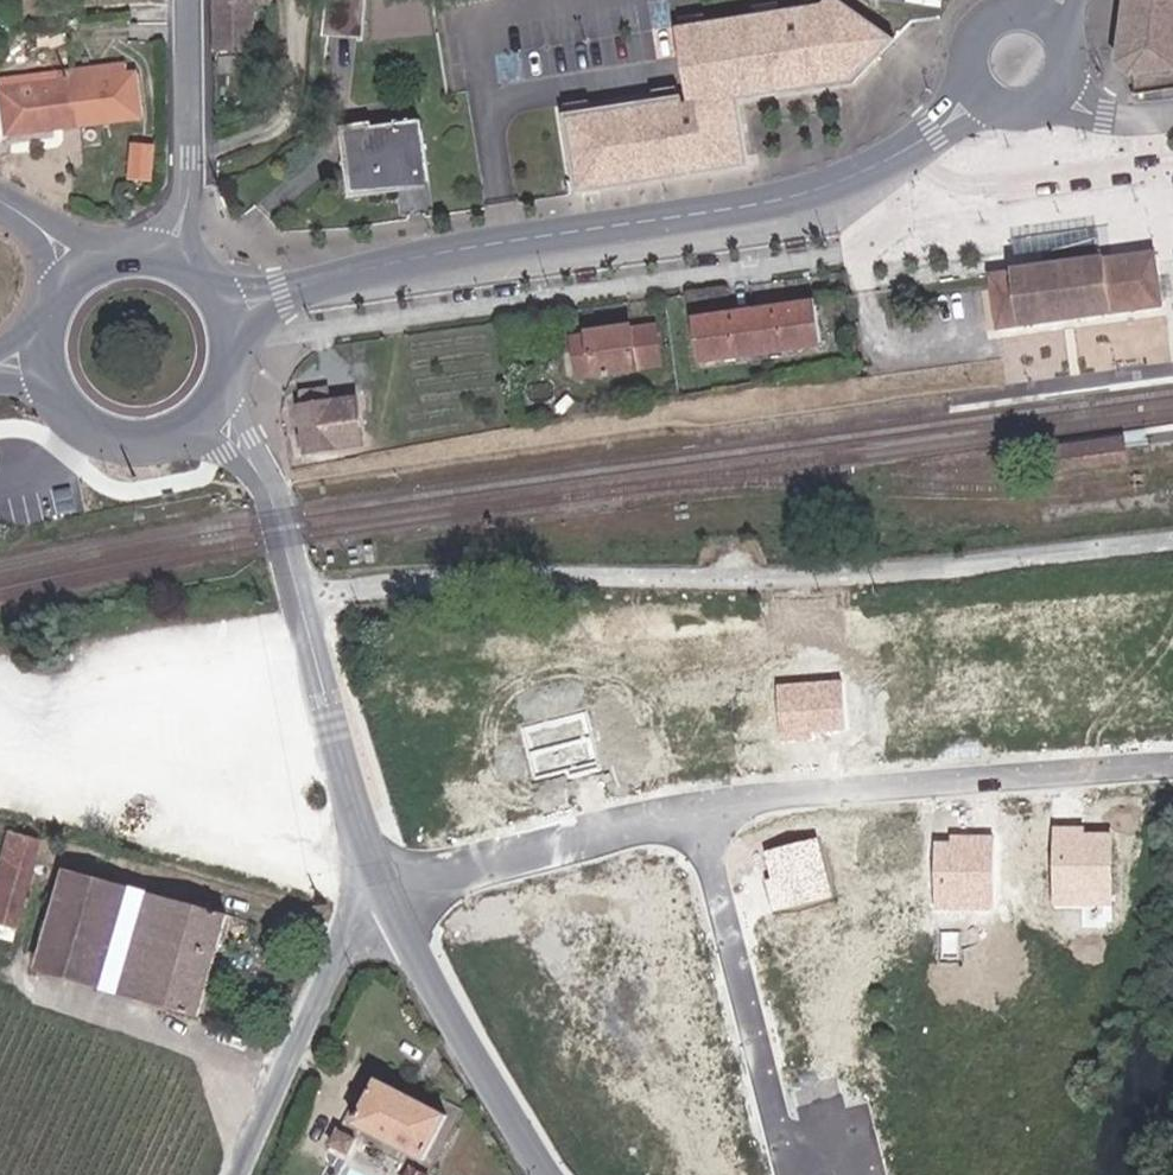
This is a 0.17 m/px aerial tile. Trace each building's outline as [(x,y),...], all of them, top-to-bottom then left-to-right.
[(213,53),(239,52),(239,4),(267,4),(267,0),(211,0),(213,53)] [(360,0),(335,0),(319,3),(316,39),(356,42),(360,0)] [(744,153),(740,99),(853,80),(901,39),(858,0),(838,0),(834,4),(687,26),(698,103),(689,104),(687,95),(561,113),(571,178),(744,153)] [(1113,61),(1120,72),(1172,68),(1172,0),(1120,0),(1113,61)] [(124,86),(116,87),(115,77),(99,78),(99,88),(16,94),(15,83),(0,84),(0,140),(129,130),(124,86)] [(424,180),(416,118),(346,128),(354,189),(424,180)] [(122,178),(153,180),(156,143),(125,140),(122,178)] [(571,178),(572,192),(592,190),(744,168),(744,153),(571,178)] [(1133,309),(1151,307),(1145,263),(1144,253),(984,277),(991,330),(1069,319),(1098,314),(1133,309)] [(805,302),(681,320),(685,350),(810,332),(805,302)] [(650,363),(645,329),(628,331),(627,328),(584,333),(584,336),(570,339),(574,374),(591,372),(593,375),(635,370),(634,365),(650,363)] [(322,390),(298,393),(299,407),(297,407),(303,446),(333,443),(333,438),(357,435),(351,398),(324,401),(322,390)] [(1125,438),(1060,446),(1064,474),(1128,466),(1125,442),(1125,438)] [(843,681),(779,686),(783,735),(847,730),(843,681)] [(1087,822),(1054,822),(1054,904),(1112,905),(1113,832),(1086,832),(1087,822)] [(16,940),(43,841),(8,831),(0,861),(0,935),(16,940)] [(992,912),(994,835),(951,833),(951,839),(933,839),(931,910),(992,912)] [(836,899),(818,837),(763,853),(771,879),(764,881),(775,917),(836,899)] [(66,870),(39,973),(198,1016),(227,914),(66,870)] [(354,1125),(423,1160),(447,1116),(378,1080),(354,1125)] [(327,1144),(347,1154),(353,1141),(334,1131),(327,1144)]
